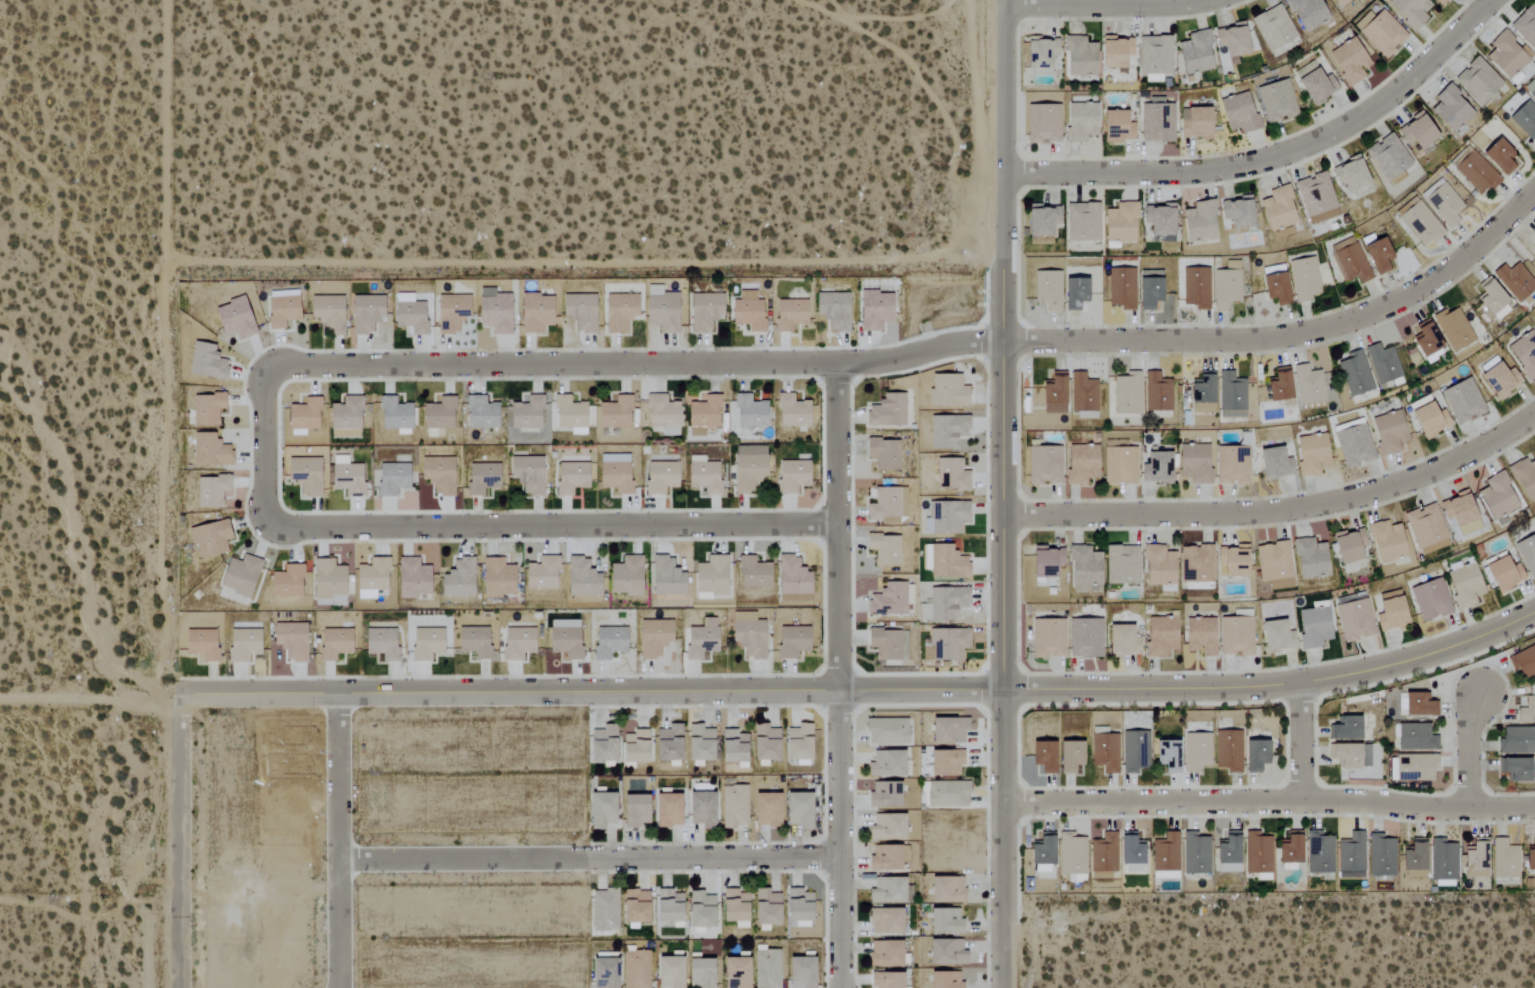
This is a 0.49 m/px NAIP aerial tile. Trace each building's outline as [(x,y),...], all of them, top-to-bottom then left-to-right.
[(1302,34),(1329,20),(1319,0),(1284,0),(1302,34)] [(1340,8),(1348,0),(1332,0),(1340,8)] [(1423,14),(1431,6),(1425,0),(1390,0),(1385,5),(1414,32),(1427,18),(1423,14)] [(1531,3),(1508,25),(1534,52),(1534,7),(1531,3)] [(1251,17),(1266,52),(1295,39),(1280,4),(1251,17)] [(1352,27),(1385,60),(1394,52),(1392,50),(1407,36),(1381,9),(1373,17),(1367,12),(1352,27)] [(1249,53),(1243,23),(1213,30),(1216,47),(1222,45),(1225,58),(1249,53)] [(1214,70),(1206,30),(1187,34),(1189,41),(1178,43),(1184,76),(1214,70)] [(1488,45),(1493,49),(1484,58),(1509,81),(1530,59),(1501,31),(1488,45)] [(1096,76),(1096,43),(1085,43),(1085,37),(1064,37),(1065,76),(1096,76)] [(1138,37),(1139,75),(1173,75),(1172,37),(1138,37)] [(1100,69),(1123,69),(1124,56),(1133,57),(1133,38),(1100,38),(1100,69)] [(1326,53),(1346,88),(1365,78),(1361,71),(1369,66),(1353,38),(1326,53)] [(1025,57),(1027,57),(1027,69),(1049,69),(1049,57),(1058,57),(1058,39),(1025,39),(1025,57)] [(1480,107),(1504,85),(1477,57),(1453,79),(1480,107)] [(1329,74),(1322,78),(1316,68),(1295,80),(1311,107),(1339,91),(1329,74)] [(1524,88),(1534,100),(1534,78),(1524,88)] [(1297,115),(1286,79),(1255,89),(1266,125),(1297,115)] [(1474,113),(1447,84),(1433,97),(1438,102),(1429,110),(1451,134),(1474,113)] [(1261,128),(1257,114),(1254,115),(1247,91),(1217,100),(1228,132),(1239,128),(1240,135),(1261,128)] [(1528,100),(1508,118),(1530,142),(1534,137),(1534,107),(1528,100)] [(1067,144),(1086,143),(1086,137),(1097,137),(1096,103),(1065,104),(1067,144)] [(1059,104),(1026,105),(1027,143),(1060,142),(1059,104)] [(1140,142),(1174,142),(1175,105),(1141,104),(1140,142)] [(1180,109),(1181,140),(1211,138),(1210,108),(1180,109)] [(1101,112),(1102,142),(1134,141),(1134,123),(1126,123),(1125,111),(1101,112)] [(1396,127),(1411,154),(1437,140),(1423,113),(1396,127)] [(1385,182),(1412,163),(1391,133),(1364,151),(1385,182)] [(1480,153),(1504,178),(1519,165),(1509,155),(1512,152),(1497,137),(1480,153)] [(1501,180),(1472,150),(1453,168),(1479,195),(1488,187),(1491,190),(1501,180)] [(1343,195),(1369,184),(1357,157),(1332,168),(1343,195)] [(1294,182),(1308,226),(1339,216),(1325,172),(1294,182)] [(1424,198),(1448,230),(1460,221),(1455,214),(1463,208),(1445,183),(1424,198)] [(1298,222),(1285,185),(1267,192),(1269,198),(1258,202),(1269,233),(1298,222)] [(1251,199),(1220,200),(1221,219),(1228,219),(1228,230),(1252,229),(1251,199)] [(1423,248),(1443,232),(1418,199),(1398,215),(1423,248)] [(1182,210),(1183,241),(1215,240),(1214,201),(1192,202),(1192,210),(1182,210)] [(1104,210),(1104,243),(1133,243),(1133,218),(1138,218),(1138,202),(1115,203),(1115,210),(1104,210)] [(1100,204),(1067,203),(1066,241),(1099,242),(1100,204)] [(1026,237),(1050,237),(1050,224),(1059,224),(1059,206),(1026,206),(1026,237)] [(1149,237),(1173,236),(1173,206),(1143,206),(1144,224),(1149,224),(1149,237)] [(1359,284),(1371,280),(1354,237),(1329,247),(1343,283),(1357,278),(1359,284)] [(1362,246),(1375,277),(1396,269),(1383,237),(1362,246)] [(1287,262),(1295,303),(1321,298),(1314,257),(1287,262)] [(1224,270),(1239,271),(1239,262),(1224,261),(1224,270)] [(1516,303),(1534,289),(1534,284),(1518,262),(1508,270),(1503,264),(1493,272),(1516,303)] [(1275,307),(1288,305),(1283,266),(1265,268),(1266,276),(1261,276),(1264,301),(1274,300),(1275,307)] [(1183,306),(1194,306),(1194,311),(1209,311),(1209,269),(1183,268),(1183,306)] [(1109,269),(1108,306),(1119,306),(1119,311),(1134,312),(1134,269),(1109,269)] [(1161,302),(1161,271),(1138,272),(1138,311),(1153,311),(1153,302),(1161,302)] [(1213,311),(1229,311),(1229,303),(1240,303),(1240,272),(1214,271),(1213,311)] [(1061,272),(1034,272),(1033,303),(1042,303),(1042,312),(1060,312),(1061,272)] [(1078,303),(1086,303),(1087,280),(1063,279),(1062,311),(1078,312),(1078,303)] [(1512,309),(1488,279),(1477,288),(1482,294),(1476,299),(1495,322),(1512,309)] [(678,334),(677,293),(661,293),(661,285),(644,286),(645,326),(657,326),(658,334),(678,334)] [(891,324),(890,294),(877,294),(877,290),(859,291),(860,332),(881,332),(881,324),(891,324)] [(747,333),(762,333),(763,301),(755,300),(755,292),(738,291),(738,300),(730,300),(730,325),(747,326),(747,333)] [(268,330),(284,330),(284,321),(298,321),(297,292),(267,292),(268,330)] [(848,334),(849,294),(814,293),(814,316),(829,316),(828,333),(848,334)] [(595,294),(561,295),(561,317),(572,317),(573,334),(596,333),(595,294)] [(605,334),(627,334),(626,319),(638,318),(638,294),(604,295),(605,334)] [(722,294),(690,294),(689,334),(712,334),(713,317),(722,317),(722,294)] [(427,335),(427,322),(423,322),(423,302),(412,303),(412,295),(393,295),(393,327),(410,327),(410,335),(427,335)] [(468,296),(437,295),(436,334),(457,335),(457,318),(468,318),(468,296)] [(542,334),(541,327),(552,326),(551,295),(519,296),(520,335),(542,334)] [(383,296),(350,296),(350,335),(374,335),(374,318),(383,318),(383,296)] [(343,298),(309,297),(309,319),(317,319),(317,327),(330,327),(330,337),(342,337),(343,298)] [(806,301),(774,300),(773,333),(791,333),(791,325),(806,325),(806,301)] [(1431,316),(1451,353),(1475,341),(1457,308),(1447,313),(1444,309),(1431,316)] [(1424,365),(1444,355),(1428,322),(1415,328),(1418,336),(1412,339),(1424,365)] [(1529,330),(1505,349),(1530,380),(1534,376),(1534,338),(1529,330)] [(186,374),(224,381),(228,361),(214,358),(216,346),(192,342),(186,374)] [(1392,347),(1381,351),(1378,343),(1364,348),(1377,385),(1403,376),(1392,347)] [(1374,390),(1360,349),(1345,354),(1347,360),(1337,363),(1349,398),(1374,390)] [(1512,368),(1504,372),(1499,362),(1478,374),(1494,401),(1521,385),(1512,368)] [(1321,370),(1309,372),(1307,364),(1292,367),(1298,406),(1325,402),(1321,370)] [(1291,400),(1287,368),(1272,370),(1273,382),(1264,383),(1267,403),(1291,400)] [(1041,414),(1064,414),(1065,372),(1050,371),(1050,381),(1042,381),(1041,414)] [(1190,413),(1213,413),(1212,371),(1198,372),(1198,380),(1189,380),(1190,413)] [(1113,377),(1114,415),(1141,414),(1140,372),(1125,372),(1125,377),(1113,377)] [(1160,372),(1145,372),(1144,411),(1171,412),(1172,380),(1160,379),(1160,372)] [(1245,379),(1233,379),(1233,372),(1219,372),(1219,418),(1245,418),(1245,379)] [(961,375),(929,375),(929,407),(967,407),(968,387),(960,387),(961,375)] [(1455,426),(1485,414),(1471,378),(1441,390),(1455,426)] [(751,394),(734,395),(734,427),(766,427),(766,402),(751,402),(751,394)] [(809,427),(808,402),(793,402),(793,394),(776,394),(777,427),(809,427)] [(866,427),(905,426),(904,394),(879,394),(879,406),(865,407),(866,427)] [(192,395),(192,427),(217,428),(217,410),(224,410),(225,395),(192,395)] [(569,395),(553,396),(554,429),(570,429),(570,435),(585,435),(585,403),(569,403),(569,395)] [(647,428),(662,428),(662,436),(679,436),(678,403),(666,403),(666,395),(646,396),(647,428)] [(705,437),(704,428),(720,427),(719,395),(703,395),(703,403),(687,403),(688,437),(705,437)] [(362,396),(342,396),(342,404),(329,405),(329,439),(358,439),(358,410),(362,410),(362,396)] [(411,429),(410,404),(395,405),(395,396),(379,397),(380,430),(411,429)] [(465,397),(466,429),(498,428),(497,403),(486,404),(485,396),(465,397)] [(511,429),(541,429),(541,396),(526,396),(526,404),(511,404),(511,429)] [(614,403),(596,404),(597,428),(630,427),(629,396),(614,396),(614,403)] [(453,429),(452,397),(438,397),(438,404),(421,405),(422,430),(453,429)] [(303,398),(303,405),(285,406),(285,431),(317,430),(316,412),(321,412),(320,398),(303,398)] [(1409,413),(1422,441),(1451,427),(1443,410),(1436,413),(1431,402),(1409,413)] [(1369,420),(1381,458),(1400,452),(1397,445),(1408,441),(1398,410),(1369,420)] [(955,437),(969,437),(968,416),(929,417),(930,448),(955,448),(955,437)] [(1333,430),(1344,469),(1375,460),(1364,422),(1333,430)] [(1295,437),(1298,477),(1320,476),(1319,469),(1328,468),(1326,435),(1295,437)] [(873,471),(898,472),(899,441),(865,440),(865,459),(873,459),(873,471)] [(1097,478),(1097,445),(1065,446),(1066,486),(1087,485),(1087,479),(1097,478)] [(1177,445),(1178,479),(1190,478),(1191,485),(1210,485),(1209,445),(1177,445)] [(766,446),(733,446),(733,495),(756,495),(756,479),(766,479),(766,446)] [(1028,447),(1027,484),(1060,486),(1061,448),(1028,447)] [(1216,448),(1216,485),(1249,485),(1249,447),(1216,448)] [(1103,448),(1103,485),(1136,485),(1137,448),(1103,448)] [(1293,477),(1291,458),(1283,459),(1282,448),(1258,450),(1261,480),(1293,477)] [(1170,453),(1144,453),(1143,483),(1169,484),(1170,453)] [(628,455),(597,455),(598,489),(612,489),(612,496),(632,496),(632,482),(628,482),(628,455)] [(704,496),(720,496),(720,482),(718,482),(717,462),(704,463),(704,456),(687,457),(687,488),(704,488),(704,496)] [(511,458),(511,479),(520,479),(520,498),(543,497),(542,457),(511,458)] [(319,458),(285,460),(286,485),(299,484),(299,498),(320,497),(319,458)] [(1527,464),(1524,458),(1506,467),(1524,503),(1534,497),(1534,460),(1527,464)] [(969,472),(961,472),(961,459),(936,459),(935,490),(969,490),(969,472)] [(797,494),(797,486),(808,486),(809,462),(777,461),(777,494),(797,494)] [(645,496),(665,496),(665,488),(676,488),(677,463),(645,462),(645,496)] [(343,498),(364,496),(362,463),(331,465),(333,491),(342,490),(343,498)] [(557,463),(556,496),(572,497),(572,488),(588,489),(588,464),(557,463)] [(376,464),(376,497),(397,498),(397,489),(408,489),(408,465),(376,464)] [(1493,523),(1520,507),(1499,472),(1483,481),(1486,487),(1476,493),(1493,523)] [(221,492),(230,492),(230,477),(196,477),(196,508),(221,508),(221,492)] [(865,505),(866,519),(907,519),(906,488),(873,489),(873,505),(865,505)] [(1476,520),(1465,492),(1439,503),(1450,530),(1476,520)] [(931,535),(961,534),(960,524),(969,523),(968,502),(930,503),(931,535)] [(1448,537),(1434,503),(1403,515),(1417,550),(1448,537)] [(195,559),(226,553),(224,541),(230,539),(226,521),(189,528),(195,559)] [(1376,564),(1407,558),(1400,524),(1389,527),(1387,521),(1368,525),(1376,564)] [(1330,536),(1337,566),(1361,561),(1359,548),(1366,547),(1362,529),(1330,536)] [(1530,579),(1534,576),(1534,534),(1513,544),(1530,579)] [(900,536),(865,536),(865,551),(874,551),(873,567),(900,568),(900,536)] [(1328,577),(1325,543),(1314,544),(1313,538),(1293,540),(1297,580),(1328,577)] [(1449,545),(1447,539),(1420,550),(1422,555),(1449,545)] [(1259,583),(1292,579),(1288,542),(1255,546),(1259,583)] [(954,545),(930,545),(930,578),(968,577),(968,557),(954,557),(954,545)] [(1069,547),(1070,589),(1101,588),(1100,553),(1090,553),(1090,546),(1069,547)] [(1106,585),(1138,585),(1138,546),(1105,546),(1106,585)] [(1175,586),(1175,553),(1165,553),(1164,546),(1143,546),(1144,586),(1175,586)] [(1063,547),(1030,548),(1031,579),(1055,579),(1054,566),(1063,566),(1063,547)] [(1180,547),(1181,584),(1213,583),(1212,547),(1180,547)] [(1246,578),(1245,547),(1218,548),(1219,579),(1246,578)] [(558,589),(557,556),(538,557),(539,564),(524,565),(525,590),(558,589)] [(641,556),(621,556),(621,565),(609,564),(608,595),(640,596),(641,556)] [(727,595),(726,556),(706,556),(706,564),(693,564),(694,596),(727,595)] [(754,564),(754,556),(738,557),(738,589),(771,589),(770,563),(754,564)] [(811,571),(799,570),(799,556),(778,556),(778,602),(810,602),(811,571)] [(1483,566),(1496,594),(1525,581),(1518,564),(1510,568),(1505,556),(1483,566)] [(600,597),(600,574),(591,574),(591,558),(567,557),(566,596),(600,597)] [(685,572),(673,571),(673,557),(652,557),(651,595),(684,596),(685,572)] [(388,591),(387,558),(370,558),(370,566),(356,566),(357,600),(375,599),(375,591),(388,591)] [(428,598),(429,567),(418,567),(418,558),(398,558),(397,597),(428,598)] [(473,597),(473,559),(453,559),(452,573),(440,573),(440,597),(473,597)] [(312,560),(313,606),(345,605),(345,567),(334,567),(333,560),(312,560)] [(1477,605),(1474,598),(1483,595),(1473,563),(1444,573),(1457,611),(1477,605)] [(1453,612),(1440,578),(1409,589),(1421,624),(1453,612)] [(906,616),(906,583),(881,583),(881,596),(868,595),(867,615),(906,616)] [(968,588),(929,588),(930,622),(954,622),(953,609),(968,608),(968,588)] [(1408,625),(1400,590),(1376,596),(1380,614),(1375,616),(1379,632),(1408,625)] [(1343,643),(1375,636),(1367,599),(1335,606),(1343,643)] [(1321,649),(1321,641),(1330,641),(1328,608),(1298,610),(1300,650),(1321,649)] [(764,660),(764,621),(754,621),(754,613),(731,612),(731,649),(743,649),(743,659),(764,660)] [(685,628),(686,661),(709,661),(709,653),(716,653),(716,618),(701,619),(701,628),(685,628)] [(1176,651),(1176,618),(1145,618),(1144,658),(1165,659),(1165,651),(1176,651)] [(1214,619),(1185,619),(1184,652),(1200,652),(1200,658),(1214,658),(1214,619)] [(1219,619),(1219,656),(1253,656),(1252,619),(1219,619)] [(1064,658),(1064,620),(1031,620),(1031,657),(1064,658)] [(1068,620),(1069,658),(1101,658),(1101,620),(1068,620)] [(578,621),(548,621),(549,653),(565,653),(565,661),(582,661),(581,648),(578,648),(578,621)] [(672,645),(671,621),(638,622),(639,660),(660,659),(660,646),(672,645)] [(1294,652),(1294,632),(1286,632),(1286,622),(1260,622),(1261,653),(1294,652)] [(305,624),(271,625),(271,649),(285,648),(286,663),(306,662),(305,624)] [(1132,626),(1106,626),(1107,655),(1140,655),(1139,638),(1132,638),(1132,626)] [(777,660),(797,661),(797,652),(808,653),(808,628),(778,627),(777,660)] [(488,628),(457,629),(457,653),(474,652),(474,661),(488,661),(488,628)] [(502,628),(502,662),(521,662),(521,654),(533,654),(534,629),(502,628)] [(625,628),(594,628),(594,661),(610,662),(610,654),(625,654),(625,628)] [(397,664),(396,629),(364,629),(364,656),(376,655),(376,664),(397,664)] [(969,629),(930,630),(931,662),(961,661),(960,650),(970,650),(969,629)] [(214,630),(185,631),(185,655),(199,655),(199,663),(217,663),(217,650),(215,650),(214,630)] [(228,630),(229,664),(253,663),(252,656),(259,656),(259,630),(228,630)] [(325,676),(325,663),(335,662),(335,655),(351,654),(351,630),(319,630),(320,661),(306,661),(307,676),(325,676)] [(901,631),(867,630),(866,649),(875,649),(874,661),(900,662),(901,631)] [(1508,657),(1518,681),(1534,673),(1534,645),(1508,657)] [(1402,718),(1438,717),(1438,703),(1429,703),(1428,693),(1402,694),(1402,718)] [(1516,709),(1517,724),(1534,724),(1534,697),(1525,697),(1525,709),(1516,709)] [(1328,741),(1359,741),(1359,718),(1337,718),(1337,727),(1328,727),(1328,741)] [(907,745),(907,719),(865,720),(866,745),(907,745)] [(929,719),(930,745),(964,744),(964,732),(968,732),(968,719),(929,719)] [(646,764),(646,731),(636,731),(636,720),(619,721),(620,764),(646,764)] [(1430,725),(1398,724),(1397,750),(1438,751),(1439,735),(1430,735),(1430,725)] [(680,725),(668,725),(668,730),(654,730),(654,762),(681,762),(680,725)] [(686,725),(686,762),(712,762),(712,730),(702,730),(702,725),(686,725)] [(777,729),(767,730),(767,725),(751,725),(752,763),(778,762),(777,729)] [(784,761),(810,762),(811,725),(796,725),(796,730),(784,729),(784,761)] [(588,731),(588,763),(614,763),(615,726),(601,726),(601,731),(588,731)] [(1534,754),(1534,728),(1501,728),(1502,740),(1497,740),(1497,755),(1534,754)] [(745,764),(745,735),(737,735),(736,731),(719,731),(719,764),(745,764)] [(1241,731),(1214,732),(1215,770),(1226,769),(1226,774),(1241,774),(1241,731)] [(1148,732),(1122,733),(1123,775),(1137,774),(1137,770),(1149,770),(1148,732)] [(1117,734),(1091,735),(1092,766),(1102,766),(1103,775),(1118,774),(1117,734)] [(1184,735),(1184,774),(1199,773),(1199,766),(1211,766),(1210,734),(1184,735)] [(1163,773),(1178,773),(1178,743),(1154,742),(1154,765),(1163,765),(1163,773)] [(1244,743),(1245,774),(1259,773),(1259,765),(1268,765),(1267,742),(1244,743)] [(1053,743),(1030,743),(1030,766),(1038,766),(1038,775),(1054,775),(1053,743)] [(1081,743),(1057,744),(1058,775),(1074,775),(1074,766),(1082,766),(1081,743)] [(1369,769),(1370,746),(1329,745),(1329,761),(1337,761),(1337,768),(1369,769)] [(963,751),(928,752),(929,777),(959,777),(959,766),(964,766),(963,751)] [(867,764),(867,778),(902,778),(903,752),(873,752),(873,764),(867,764)] [(1435,756),(1395,756),(1395,782),(1436,782),(1435,756)] [(1528,783),(1529,760),(1498,759),(1497,775),(1508,775),(1508,783),(1528,783)] [(867,793),(867,809),(900,810),(900,784),(872,783),(872,793),(867,793)] [(926,808),(968,807),(967,783),(926,783),(926,808)] [(687,793),(687,824),(702,824),(702,829),(714,829),(714,786),(693,786),(693,793),(687,793)] [(747,787),(720,787),(721,828),(747,827),(747,787)] [(614,794),(588,795),(588,830),(604,830),(604,825),(614,824),(614,794)] [(777,794),(753,795),(754,826),(778,825),(777,794)] [(680,795),(653,796),(654,827),(680,826),(680,795)] [(810,795),(784,795),(785,825),(798,825),(798,829),(811,829),(810,795)] [(646,796),(620,797),(621,828),(638,828),(638,824),(647,823),(646,796)] [(867,826),(868,840),(904,839),(903,815),(873,816),(873,825),(867,826)] [(1152,879),(1178,878),(1177,831),(1163,832),(1163,840),(1151,840),(1152,879)] [(1333,836),(1321,836),(1321,831),(1307,831),(1306,873),(1333,873),(1333,836)] [(1337,840),(1338,878),(1364,878),(1363,831),(1349,831),(1349,839),(1337,840)] [(1116,832),(1102,832),(1102,840),(1091,840),(1090,878),(1116,878),(1116,832)] [(1209,874),(1209,837),(1197,837),(1197,833),(1182,832),(1182,873),(1209,874)] [(1272,837),(1260,836),(1260,832),(1245,832),(1245,874),(1257,874),(1256,881),(1271,881),(1272,837)] [(1052,833),(1037,833),(1037,841),(1030,841),(1029,873),(1051,873),(1052,833)] [(1058,874),(1086,875),(1087,837),(1074,837),(1074,833),(1059,833),(1058,874)] [(1369,833),(1369,876),(1394,876),(1395,839),(1383,839),(1383,833),(1369,833)] [(1215,872),(1238,873),(1239,834),(1223,834),(1223,842),(1216,841),(1215,872)] [(1121,872),(1143,872),(1142,841),(1133,841),(1133,835),(1120,835),(1121,872)] [(1299,836),(1278,836),(1279,870),(1299,870),(1299,836)] [(1492,877),(1519,878),(1519,846),(1507,846),(1507,838),(1492,838),(1492,877)] [(1424,870),(1424,839),(1409,840),(1409,850),(1400,851),(1401,871),(1424,870)] [(1456,844),(1445,844),(1445,839),(1431,839),(1431,886),(1456,886),(1456,844)] [(1534,869),(1534,840),(1532,840),(1532,847),(1524,847),(1525,870),(1534,869)] [(1464,878),(1488,877),(1487,842),(1462,843),(1464,878)] [(899,845),(872,845),(873,855),(868,855),(868,871),(899,870),(899,845)] [(963,876),(928,878),(929,903),(964,902),(963,876)] [(904,904),(904,878),(874,877),(874,889),(868,889),(868,903),(904,904)] [(809,927),(810,893),(802,893),(802,889),(785,888),(784,921),(795,921),(795,926),(809,927)] [(591,890),(591,931),(618,931),(617,889),(591,890)] [(680,922),(681,893),(672,893),(672,889),(655,889),(654,922),(680,922)] [(738,889),(720,889),(721,922),(746,921),(746,894),(738,894),(738,889)] [(752,925),(778,925),(779,893),(768,893),(768,889),(753,889),(752,925)] [(622,890),(621,922),(647,923),(648,890),(622,890)] [(713,928),(714,896),(703,896),(703,891),(688,890),(687,927),(713,928)] [(901,909),(869,908),(869,934),(900,934),(901,909)] [(959,908),(927,909),(927,934),(963,933),(962,918),(959,918),(959,908)] [(961,939),(926,939),(927,965),(966,964),(965,950),(961,950),(961,939)] [(900,940),(868,941),(869,966),(901,966),(900,940)] [(780,951),(754,950),(754,987),(779,987),(780,951)] [(648,951),(623,951),(622,987),(648,987),(648,951)] [(656,987),(682,987),(681,956),(655,957),(656,987)] [(788,987),(814,987),(813,956),(787,957),(788,987)] [(590,987),(617,987),(617,958),(590,957),(590,987)] [(721,987),(748,987),(748,957),(721,958),(721,987)] [(713,958),(685,959),(686,987),(698,987),(713,987),(713,958)] [(961,972),(927,971),(927,987),(961,987),(961,972)] [(869,973),(870,987),(875,987),(902,987),(901,972),(869,973)]
